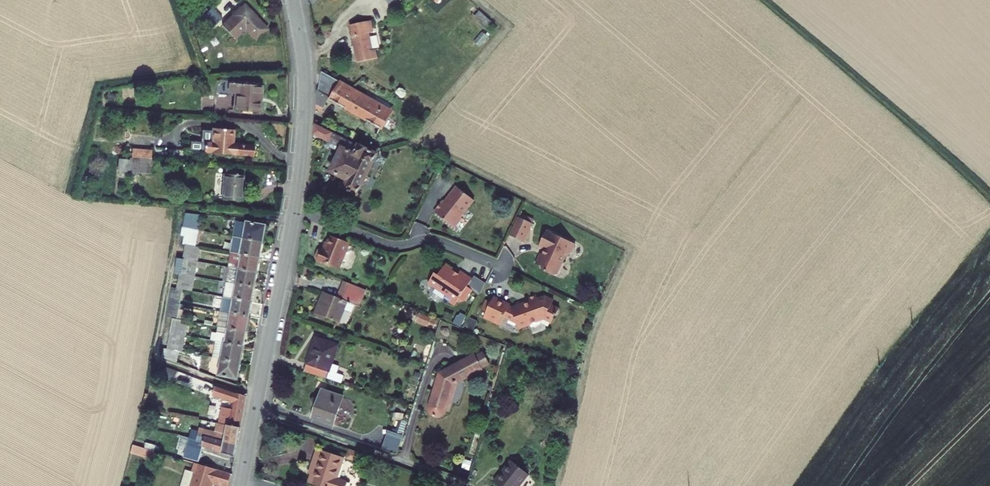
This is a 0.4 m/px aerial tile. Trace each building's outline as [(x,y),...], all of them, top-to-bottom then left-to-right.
[(244,7),(229,21),(240,34),(246,29),(257,41),(267,32),(244,7)] [(223,24),(217,17),(211,12),(200,22),(211,35),(223,24)] [(373,31),(351,34),(354,58),(356,72),(376,69),(375,60),(372,60),(370,43),(374,43),(373,31)] [(326,120),(329,103),(378,131),(388,113),(371,103),(320,74),(318,97),(318,96),(318,115),(326,120)] [(233,91),(232,101),(238,102),(237,115),(262,116),(263,92),(233,91)] [(375,95),(371,103),(388,113),(392,104),(375,95)] [(345,177),(358,148),(317,129),(316,141),(344,155),(333,179),(340,182),(342,182),(345,177)] [(189,156),(205,157),(250,161),(251,151),(231,149),(232,136),(202,133),(200,147),(190,145),(189,156)] [(379,158),(358,148),(345,177),(342,182),(340,182),(348,186),(344,194),(359,201),(379,158)] [(139,162),(129,161),(127,176),(139,177),(139,162)] [(139,177),(147,178),(149,163),(139,162),(139,177)] [(221,180),(219,204),(239,206),(241,182),(221,180)] [(443,206),(435,217),(457,233),(465,223),(463,221),(474,206),(456,192),(448,202),(450,204),(446,209),(443,206)] [(365,216),(354,211),(348,225),(360,230),(365,216)] [(188,218),(185,234),(199,237),(202,220),(188,218)] [(519,218),(518,221),(531,227),(533,224),(519,218)] [(517,221),(509,239),(524,246),(532,228),(531,227),(518,221),(517,221)] [(238,227),(235,243),(264,248),(266,233),(238,227)] [(185,234),(184,240),(188,240),(186,249),(196,251),(199,237),(185,234)] [(578,252),(548,236),(540,251),(547,255),(543,262),(540,261),(537,268),(545,272),(543,276),(553,281),(559,280),(568,263),(572,265),(578,252)] [(338,269),(347,244),(332,238),(327,251),(323,250),(319,251),(316,258),(318,264),(328,268),(329,265),(338,269)] [(264,248),(235,243),(232,258),(261,264),(264,248)] [(196,251),(186,249),(183,264),(193,266),(198,267),(201,252),(196,251)] [(232,258),(229,273),(258,278),(261,264),(232,258)] [(198,267),(193,266),(183,264),(180,263),(177,277),(180,278),(190,280),(195,281),(198,267)] [(437,280),(433,277),(426,287),(446,299),(444,302),(455,309),(458,304),(464,304),(470,294),(466,292),(472,283),(460,276),(456,281),(451,278),(453,275),(444,269),(437,280)] [(258,278),(229,273),(227,287),(255,293),(258,278)] [(192,296),(195,281),(190,280),(180,278),(177,293),(186,294),(192,296)] [(480,286),(473,281),(472,283),(466,292),(470,294),(475,298),(480,286)] [(367,292),(348,284),(342,300),(325,293),(316,316),(342,326),(350,304),(361,308),(367,292)] [(255,293),(227,287),(224,302),(253,308),(255,293)] [(184,309),(186,294),(177,293),(174,292),(172,306),(184,309)] [(527,301),(529,304),(512,313),(509,311),(510,308),(494,301),(492,304),(488,303),(484,313),(488,315),(485,320),(503,327),(506,320),(518,324),(521,330),(542,318),(541,316),(551,320),(553,315),(557,316),(560,308),(552,305),(554,300),(545,297),(537,301),(535,297),(527,301)] [(221,316),(235,319),(250,322),(253,308),(224,302),(221,316)] [(181,324),(184,309),(172,306),(169,322),(175,323),(181,324)] [(419,312),(415,322),(433,329),(437,319),(419,312)] [(222,332),(232,334),(247,337),(250,322),(235,319),(221,316),(218,331),(222,332)] [(181,324),(175,323),(172,337),(186,340),(189,326),(181,324)] [(247,337),(232,334),(222,332),(220,346),(245,351),(247,337)] [(186,340),(172,337),(169,355),(182,357),(183,358),(186,340)] [(318,340),(306,374),(337,384),(343,368),(335,365),(341,348),(318,340)] [(214,364),(221,365),(241,369),(245,351),(220,346),(217,346),(214,364)] [(164,362),(180,368),(182,357),(169,355),(166,354),(164,362)] [(239,383),(241,369),(221,365),(219,379),(239,383)] [(439,421),(442,419),(451,391),(479,379),(472,365),(437,381),(426,414),(429,419),(434,421),(439,421)] [(163,379),(175,383),(179,374),(166,370),(163,379)] [(248,399),(216,387),(213,398),(233,404),(232,409),(245,414),(248,399)] [(315,416),(333,423),(342,397),(323,391),(315,416)] [(241,434),(245,414),(232,409),(231,411),(231,413),(229,423),(228,428),(241,434)] [(224,411),(222,421),(229,423),(231,413),(224,411)] [(195,418),(194,421),(192,428),(195,430),(193,437),(199,439),(200,436),(238,447),(241,434),(228,428),(195,418)] [(397,455),(403,438),(390,433),(384,451),(397,455)] [(199,439),(193,437),(190,446),(203,450),(235,460),(238,447),(200,436),(199,439)] [(190,446),(185,462),(194,464),(199,465),(203,450),(190,446)] [(157,453),(134,447),(132,454),(155,460),(157,453)] [(318,449),(312,469),(316,470),(314,477),(311,476),(308,484),(313,485),(347,485),(349,482),(339,479),(346,459),(318,449)] [(515,461),(496,481),(501,485),(523,485),(532,476),(515,461)] [(194,464),(192,472),(183,470),(179,484),(185,485),(214,485),(214,484),(221,485),(230,485),(232,475),(199,465),(194,464)]
